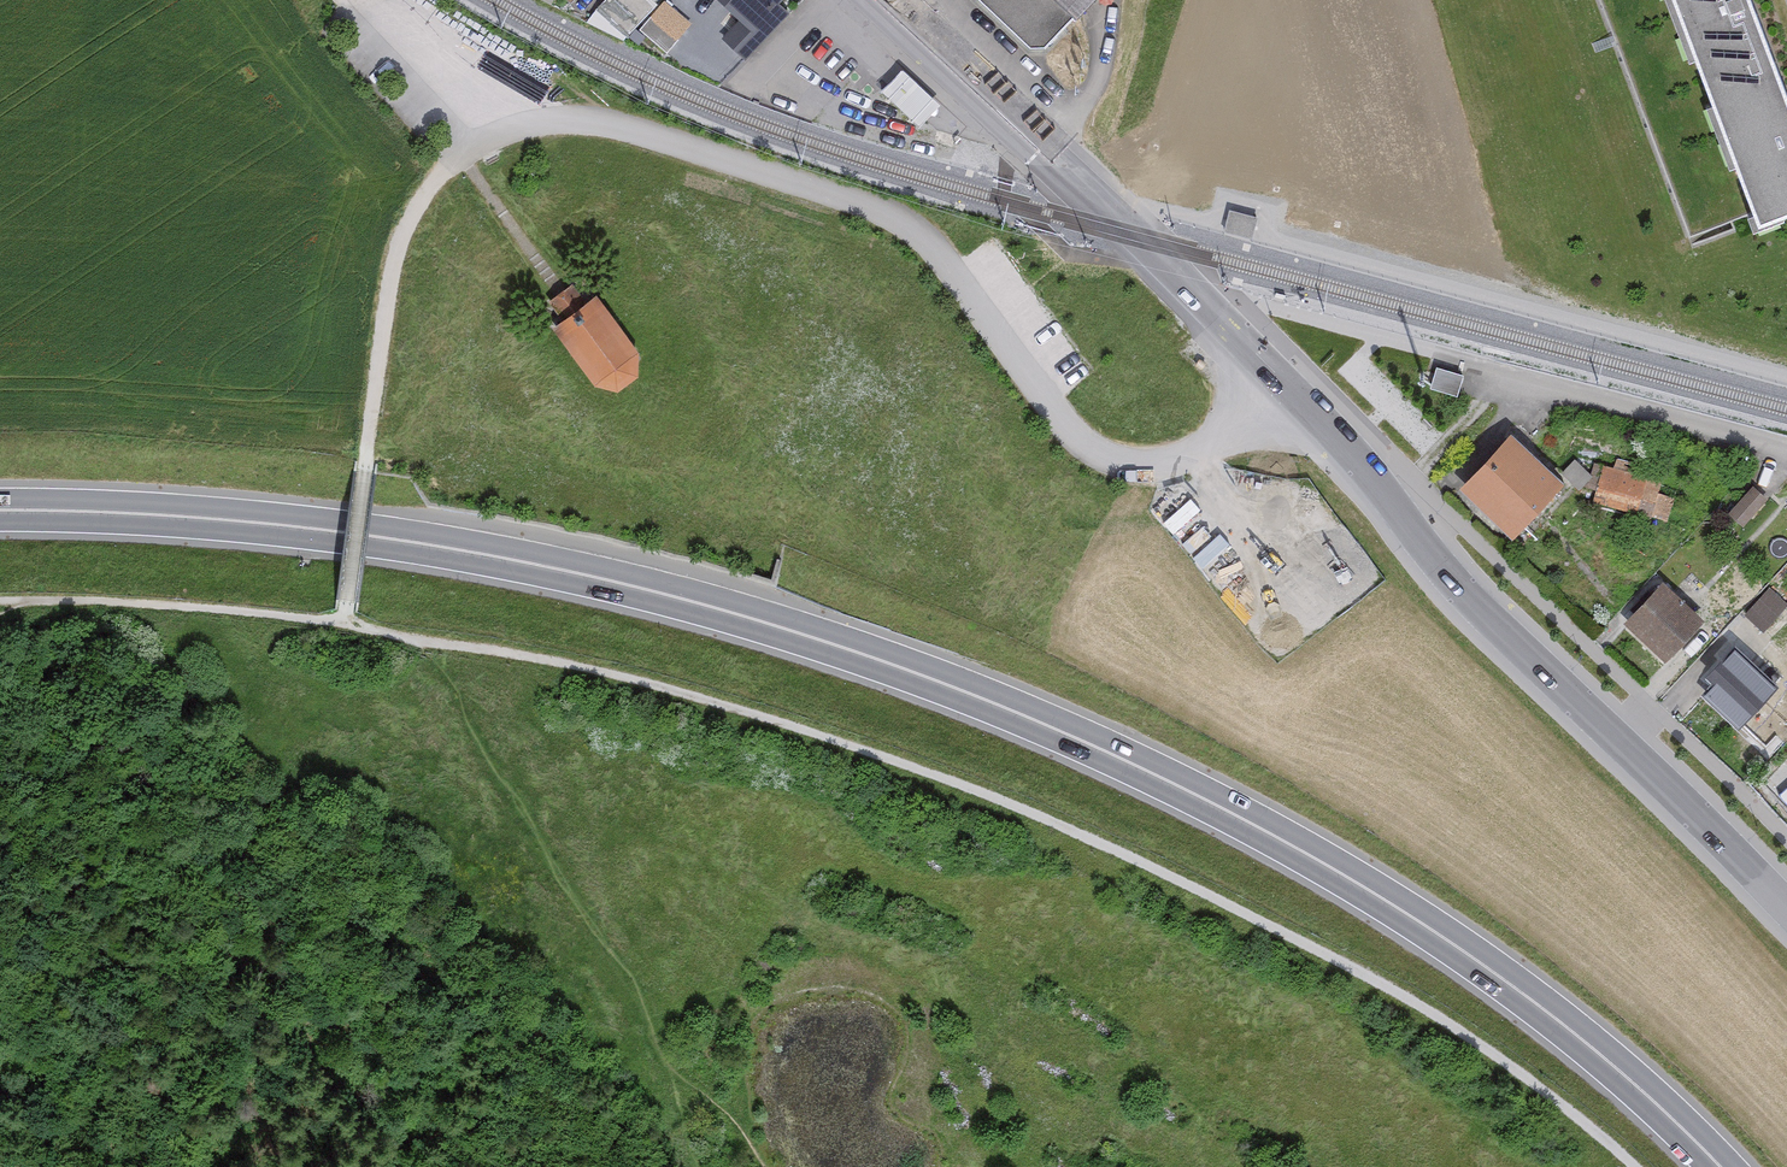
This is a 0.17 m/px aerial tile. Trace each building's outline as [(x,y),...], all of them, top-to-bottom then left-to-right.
[(588,24),(625,42),(657,7),(649,0),(609,0),(588,24)] [(758,33),(787,0),(722,0),(758,33)] [(1034,48),(1053,48),(1098,0),(982,0),(1034,48)] [(1688,239),(1786,200),(1786,103),(1747,0),(1594,0),(1688,239)] [(690,24),(666,3),(641,32),(666,53),(690,24)] [(941,109),(906,73),(885,93),(921,129),(941,109)] [(1256,220),(1230,211),(1225,232),(1251,241),(1256,220)] [(646,349),(603,299),(565,332),(605,383),(630,392),(650,378),(646,349)] [(1569,489),(1521,439),(1468,490),(1516,540),(1569,489)] [(1604,467),(1598,488),(1640,499),(1646,478),(1604,467)] [(1766,502),(1752,490),(1731,515),(1745,527),(1766,502)] [(1708,626),(1666,588),(1628,628),(1670,667),(1708,626)] [(1783,607),(1765,593),(1746,618),(1764,632),(1783,607)] [(1784,689),(1739,649),(1711,679),(1718,685),(1705,700),(1744,734),(1784,689)] [(1766,780),(1786,802),(1786,760),(1766,780)]
